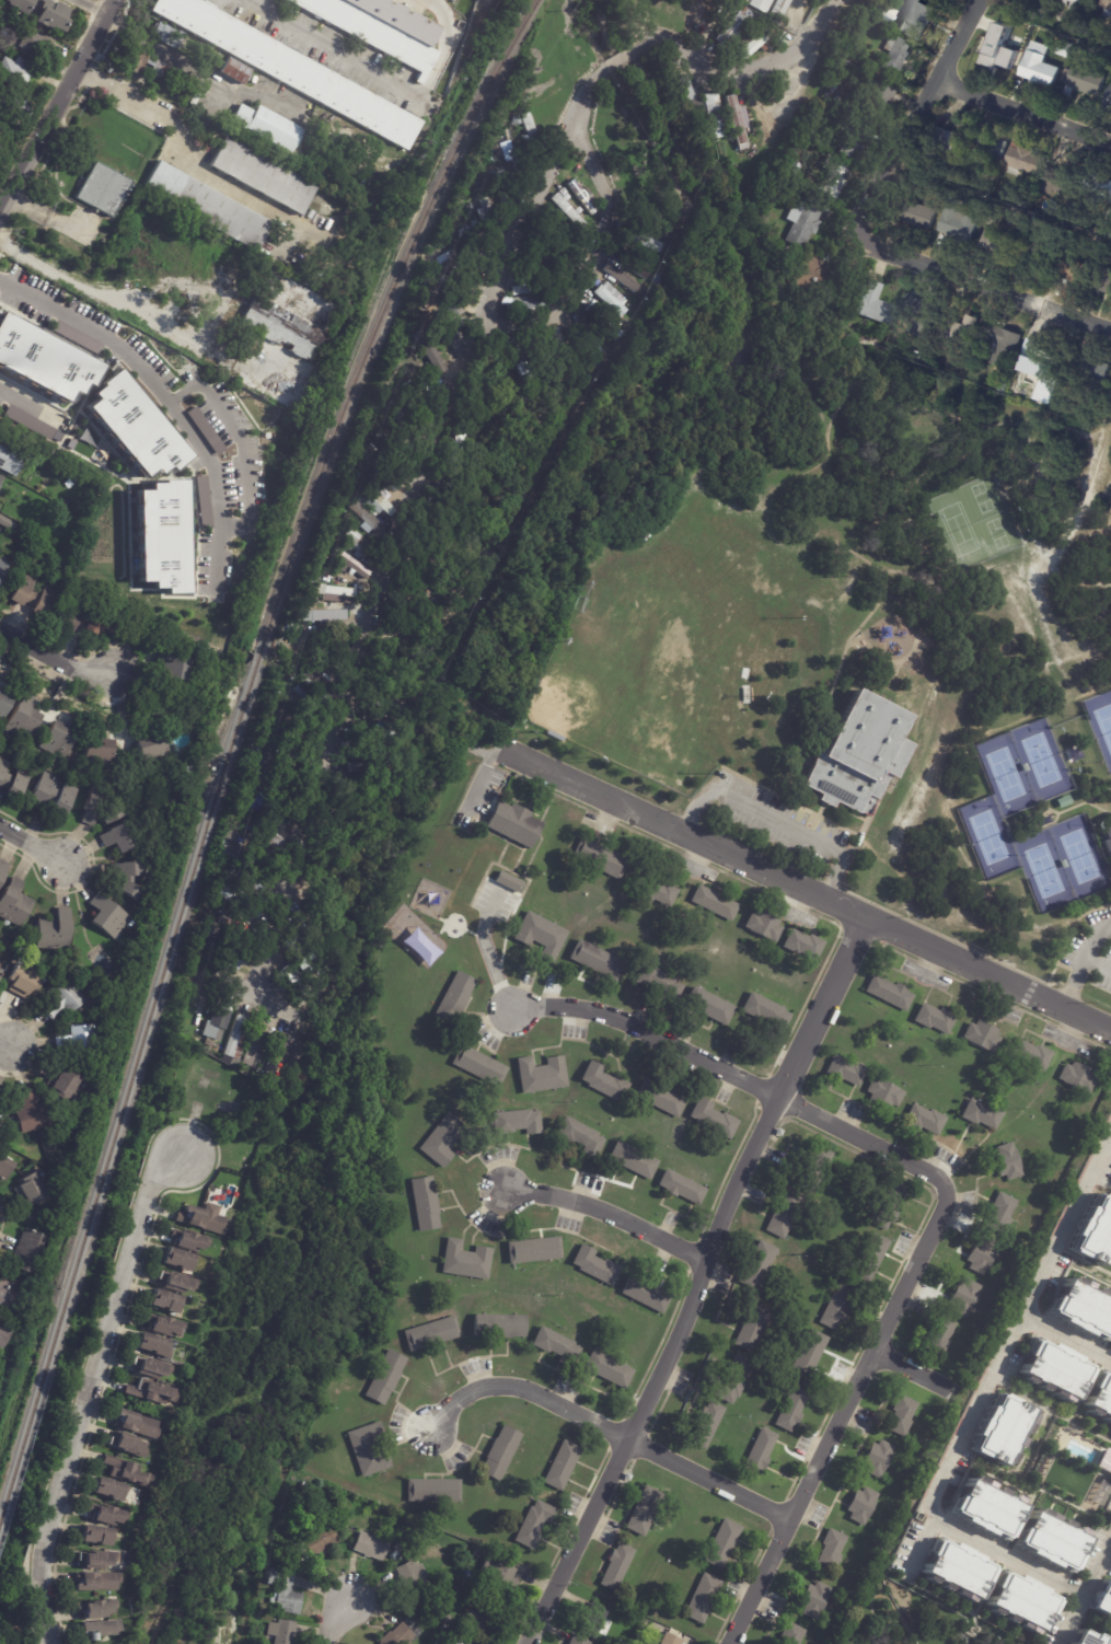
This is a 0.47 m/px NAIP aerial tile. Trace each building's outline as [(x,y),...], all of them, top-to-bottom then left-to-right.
[(50,1),(51,0),(66,8),(61,18),(68,21),(61,32),(49,25),(47,28),(32,20),(34,15),(24,10),(22,13),(0,1),(0,0),(38,0),(48,0),(50,1)] [(152,10),(158,0),(202,0),(424,121),(408,150),(152,10)] [(420,72),(289,0),(344,0),(438,51),(437,55),(433,62),(421,84),(416,81),(420,72)] [(638,14),(628,0),(641,0),(647,9),(638,14)] [(744,2),(746,0),(773,0),(764,15),(747,5),(748,4),(744,2)] [(769,15),(778,0),(792,0),(780,22),(769,15)] [(903,15),(911,0),(921,0),(923,1),(922,3),(938,12),(938,13),(930,26),(928,25),(919,43),(898,31),(905,16),(903,15)] [(1055,1),(1056,0),(1094,0),(1090,10),(1067,1),(1066,4),(1055,1)] [(1099,8),(1101,0),(1110,0),(1110,12),(1099,8)] [(743,8),(755,18),(726,50),(714,40),(732,21),(719,12),(722,7),(736,16),(743,8)] [(888,9),(900,15),(891,31),(878,23),(887,8),(888,9)] [(707,30),(706,36),(696,33),(703,9),(711,11),(707,30)] [(176,50),(150,36),(159,21),(175,30),(173,34),(176,36),(180,30),(185,33),(176,50)] [(48,37),(35,60),(8,45),(21,22),(48,37)] [(1006,22),(1010,25),(1006,33),(1000,30),(1006,22)] [(767,42),(742,61),(732,49),(760,26),(771,38),(767,42)] [(896,38),(912,46),(909,53),(911,54),(904,67),(902,66),(895,78),(879,69),(888,53),(882,49),(889,37),(894,40),(896,38)] [(1054,54),(1060,40),(1072,46),(1066,59),(1054,54)] [(148,56),(146,59),(154,63),(157,60),(170,67),(162,80),(149,73),(153,67),(144,62),(138,74),(120,65),(130,45),(149,54),(148,56)] [(981,45),(1012,56),(1006,76),(974,65),(981,45)] [(848,59),(844,57),(849,46),(855,48),(848,59)] [(1035,48),(1044,50),(1042,56),(1043,57),(1041,63),(1057,69),(1051,88),(1038,83),(1035,88),(1028,85),(1030,80),(1017,76),(1026,50),(1028,51),(1030,46),(1035,48)] [(20,91),(0,81),(0,60),(2,56),(12,61),(15,56),(33,65),(32,68),(20,91)] [(243,83),(219,70),(227,57),(251,69),(243,83)] [(1068,100),(1062,97),(1067,82),(1061,81),(1065,69),(1071,71),(1072,66),(1104,78),(1096,99),(1073,90),(1068,100)] [(855,68),(864,73),(859,80),(850,74),(855,68)] [(695,97),(696,101),(701,99),(706,114),(687,120),(673,82),(687,77),(695,97)] [(828,88),(833,79),(836,81),(835,83),(837,85),(834,92),(828,88)] [(884,112),(881,118),(858,107),(871,81),(894,93),(884,112)] [(1109,86),(1102,112),(1110,114),(1110,86),(1109,86)] [(724,138),(714,140),(703,95),(717,92),(722,117),(725,116),(728,130),(722,132),(724,138)] [(826,92),(833,94),(830,101),(824,97),(826,92)] [(833,101),(836,94),(852,102),(848,108),(833,101)] [(20,116),(28,102),(14,95),(6,109),(20,116)] [(734,96),(738,108),(744,107),(750,128),(743,130),(749,150),(740,152),(726,99),(734,95),(734,96)] [(301,127),(302,128),(289,152),(230,119),(240,102),(253,108),(256,102),(301,127)] [(520,114),(518,108),(524,105),(528,111),(520,114)] [(624,115),(636,115),(636,127),(597,127),(597,117),(598,117),(597,108),(612,108),(612,115),(624,115)] [(530,117),(541,146),(525,151),(517,127),(523,125),(520,116),(528,113),(530,117)] [(518,116),(521,124),(514,127),(511,118),(518,116)] [(871,138),(857,164),(837,153),(855,123),(875,132),(871,138)] [(946,131),(965,138),(959,158),(926,147),(933,127),(946,131)] [(516,158),(502,163),(496,147),(507,142),(504,132),(509,131),(519,158),(516,158)] [(976,132),(1008,143),(1002,161),(969,149),(975,131),(976,132)] [(306,207),(302,216),(211,165),(228,137),(317,187),(306,207)] [(1016,137),(1022,139),(1019,148),(1033,152),(1032,155),(1043,159),(1037,177),(1004,166),(1010,148),(1015,137),(1016,137)] [(852,173),(847,183),(845,183),(835,200),(817,190),(825,176),(819,172),(828,155),(854,171),(852,173)] [(160,159),(273,221),(257,250),(142,186),(158,158),(160,159)] [(301,167),(306,158),(311,161),(305,170),(301,167)] [(306,171),(314,160),(322,164),(315,175),(306,171)] [(131,181),(113,216),(77,196),(96,161),(131,181)] [(1060,173),(1077,178),(1072,198),(1052,192),(1051,196),(1041,193),(1049,169),(1060,173)] [(512,209),(504,212),(490,175),(501,171),(513,209),(512,209)] [(1088,174),(1110,182),(1110,211),(1079,199),(1088,174)] [(595,197),(590,200),(598,211),(591,217),(569,184),(575,180),(583,192),(589,188),(595,197)] [(954,187),(961,189),(959,198),(951,196),(954,187)] [(499,233),(499,235),(491,239),(486,224),(481,227),(475,211),(481,209),(474,192),(483,188),(499,233)] [(576,212),(588,225),(581,231),(552,200),(558,194),(576,212)] [(991,197),(1004,201),(1000,212),(987,208),(991,197)] [(821,212),(801,253),(783,244),(791,224),(785,221),(794,204),(800,207),(805,198),(823,207),(821,212)] [(944,234),(937,232),(950,198),(961,204),(958,213),(977,221),(967,250),(954,244),(957,240),(944,234)] [(903,222),(899,221),(905,201),(936,211),(929,231),(903,222)] [(1052,218),(1054,211),(1063,213),(1061,221),(1052,218)] [(1029,213),(1035,216),(1031,229),(1025,227),(1029,213)] [(475,220),(479,231),(474,233),(471,222),(475,220)] [(616,232),(621,223),(667,243),(662,253),(616,232)] [(483,264),(475,267),(461,231),(470,227),(484,264),(483,264)] [(994,232),(1014,239),(1004,265),(977,255),(986,229),(994,232)] [(1030,243),(1054,252),(1049,269),(1035,265),(1034,267),(1021,262),(1021,259),(1016,257),(1023,235),(1032,238),(1030,243)] [(611,255),(615,248),(652,273),(647,280),(610,256),(611,255)] [(534,270),(532,258),(554,254),(556,266),(534,270)] [(1058,282),(1057,282),(1060,278),(1053,276),(1060,258),(1091,268),(1085,288),(1068,282),(1067,286),(1058,282)] [(828,268),(832,286),(824,288),(829,301),(809,305),(805,289),(798,291),(794,276),(800,275),(797,264),(817,259),(819,268),(826,266),(828,268)] [(604,270),(610,263),(641,286),(636,294),(603,270),(604,270)] [(323,333),(334,339),(294,413),(232,379),(248,347),(230,336),(267,266),(338,304),(323,333)] [(1110,292),(1110,283),(1110,270),(1094,268),(1091,290),(1110,292)] [(652,285),(659,274),(667,279),(660,289),(652,285)] [(536,281),(554,278),(555,288),(512,296),(511,286),(520,285),(519,278),(533,276),(534,281),(536,281)] [(868,282),(882,287),(878,302),(898,309),(891,327),(855,315),(866,281),(868,282)] [(594,293),(601,287),(602,288),(607,282),(624,299),(620,303),(628,312),(621,320),(594,293)] [(643,289),(648,292),(644,299),(638,294),(643,289)] [(509,313),(507,304),(514,302),(513,299),(526,296),(528,300),(548,296),(551,305),(509,313)] [(910,297),(941,308),(929,343),(898,331),(910,297)] [(460,301),(465,311),(458,315),(450,302),(459,298),(460,301)] [(606,331),(587,312),(593,305),(595,308),(600,302),(624,325),(620,329),(625,335),(618,343),(606,331)] [(440,308),(462,345),(454,350),(429,308),(438,303),(440,308)] [(626,314),(635,322),(629,327),(622,319),(626,314)] [(959,333),(965,314),(981,320),(974,338),(959,333)] [(102,363),(0,315),(0,368),(69,400),(73,391),(78,393),(83,383),(91,387),(102,363)] [(997,327),(1021,335),(1008,369),(991,362),(995,350),(980,345),(987,323),(997,327)] [(560,331),(578,368),(568,372),(549,332),(559,327),(560,331)] [(443,366),(436,370),(423,345),(414,350),(409,341),(426,332),(444,364),(443,366)] [(540,335),(544,333),(560,367),(555,369),(539,335),(540,335)] [(530,338),(535,336),(549,366),(543,368),(529,338),(530,338)] [(865,337),(880,343),(877,351),(861,345),(865,337)] [(511,343),(519,339),(535,378),(525,382),(509,344),(511,343)] [(1029,348),(1062,359),(1053,383),(1017,371),(1026,347),(1029,348)] [(499,352),(506,348),(525,385),(517,391),(497,354),(499,352)] [(1110,366),(1100,398),(1063,385),(1073,354),(1110,366)] [(142,479),(154,470),(156,473),(166,465),(171,471),(188,458),(120,369),(90,392),(95,399),(86,406),(142,479)] [(429,416),(425,419),(402,377),(406,374),(429,416)] [(386,405),(392,401),(405,418),(398,422),(386,405)] [(49,442),(55,428),(8,405),(1,419),(49,442)] [(391,425),(396,419),(401,426),(395,430),(391,425)] [(452,439),(459,441),(451,467),(444,465),(452,439)] [(30,453),(24,462),(13,454),(19,445),(30,453)] [(13,477),(0,470),(0,447),(13,454),(13,455),(11,459),(20,464),(13,477)] [(401,455),(409,465),(400,474),(390,461),(398,453),(401,455)] [(380,464),(400,488),(394,493),(370,464),(375,460),(380,464)] [(196,476),(198,528),(210,528),(207,476),(196,476)] [(136,491),(137,580),(151,580),(151,587),(164,586),(164,593),(186,593),(184,481),(148,482),(148,490),(136,491)] [(391,505),(397,510),(390,517),(383,510),(379,514),(370,506),(367,509),(356,497),(370,483),(391,505)] [(458,497),(430,511),(426,503),(454,489),(458,497)] [(382,526),(375,534),(347,508),(355,500),(383,526),(382,526)] [(347,521),(343,518),(347,512),(351,516),(347,521)] [(1,528),(7,519),(14,524),(10,532),(1,528)] [(373,547),(369,552),(363,548),(359,554),(352,549),(350,552),(342,545),(348,536),(346,534),(350,529),(373,546),(373,547)] [(369,574),(361,586),(350,578),(351,576),(344,571),(344,572),(329,563),(331,560),(326,557),(334,546),(371,572),(369,574)] [(10,564),(0,583),(0,558),(10,564)] [(24,572),(37,579),(32,589),(42,593),(46,584),(57,590),(43,617),(30,611),(33,605),(25,602),(22,606),(10,600),(24,572)] [(348,590),(347,603),(325,600),(326,594),(324,594),(324,595),(312,594),(313,583),(349,588),(348,590)] [(85,630),(82,629),(84,626),(77,622),(69,634),(57,626),(73,600),(85,607),(82,612),(90,616),(93,611),(115,625),(109,634),(102,629),(100,634),(96,632),(94,636),(85,630)] [(346,611),(347,620),(297,622),(297,611),(346,610),(346,611)] [(154,662),(155,650),(174,653),(173,659),(190,661),(188,682),(162,679),(163,670),(153,669),(154,662)] [(334,693),(329,698),(326,696),(324,698),(320,695),(317,698),(292,675),(303,663),(335,692),(334,693)] [(535,694),(531,692),(537,676),(542,679),(535,694)] [(11,701),(0,724),(0,681),(19,690),(10,701),(11,701)] [(866,695),(909,717),(899,739),(913,745),(896,779),(890,776),(869,818),(860,813),(859,814),(837,802),(834,809),(824,804),(819,801),(820,798),(821,796),(802,786),(813,764),(812,764),(820,749),(825,751),(855,690),(866,695)] [(35,699),(28,709),(40,717),(26,742),(4,730),(18,704),(19,705),(25,693),(35,699)] [(69,721),(81,727),(63,761),(38,748),(53,721),(65,728),(68,720),(69,721)] [(100,729),(100,740),(112,741),(109,768),(83,766),(85,727),(100,728),(100,729)] [(564,739),(563,742),(546,734),(548,730),(564,739)] [(134,745),(132,741),(159,734),(165,763),(148,767),(146,757),(137,760),(134,745)] [(350,774),(347,774),(346,763),(405,754),(407,764),(350,774)] [(8,788),(0,785),(0,759),(10,764),(5,772),(16,776),(20,768),(32,775),(18,804),(3,798),(8,788)] [(62,818),(49,810),(50,807),(43,802),(40,806),(28,798),(44,772),(56,779),(51,787),(61,792),(66,784),(78,790),(62,818)] [(291,821),(286,825),(259,795),(266,789),(292,820),(291,821)] [(93,826),(80,824),(82,812),(81,812),(85,792),(99,796),(93,826)] [(498,800),(509,806),(511,801),(531,812),(530,815),(543,822),(530,848),(484,824),(497,799),(498,800)] [(121,814),(101,826),(95,815),(117,804),(121,814)] [(1052,823),(1040,827),(1037,821),(1050,815),(1052,823)] [(286,842),(281,848),(255,826),(261,820),(287,841),(286,842)] [(103,849),(96,837),(106,832),(105,831),(123,821),(136,845),(117,855),(112,845),(103,849)] [(580,835),(628,859),(618,880),(570,855),(580,835)] [(10,868),(0,885),(0,862),(10,868)] [(141,895),(144,898),(140,904),(109,888),(108,865),(144,864),(146,878),(129,878),(129,887),(141,895)] [(493,882),(520,893),(524,882),(498,871),(493,882)] [(669,882),(680,888),(671,906),(652,898),(651,901),(636,893),(644,875),(661,883),(662,880),(669,882)] [(19,928),(0,918),(0,898),(12,877),(13,878),(23,883),(18,892),(34,902),(19,928)] [(698,883),(720,894),(721,892),(733,899),(732,901),(740,904),(731,922),(690,900),(698,883)] [(89,903),(95,893),(130,918),(121,929),(116,925),(108,937),(89,923),(96,911),(88,905),(89,903)] [(767,912),(780,918),(778,924),(784,927),(775,942),(743,926),(751,911),(756,914),(760,907),(767,912)] [(57,908),(70,908),(68,950),(36,949),(38,919),(55,919),(56,908),(57,908)] [(540,956),(544,947),(531,939),(528,945),(512,937),(526,910),(569,931),(553,963),(540,956)] [(795,929),(808,936),(810,934),(826,941),(817,960),(798,950),(796,953),(782,946),(791,927),(795,929)] [(587,966),(568,958),(578,938),(627,962),(617,982),(587,966)] [(237,970),(243,953),(227,948),(222,964),(237,970)] [(668,994),(650,985),(649,988),(634,981),(644,961),(684,983),(676,998),(668,994)] [(26,998),(25,999),(9,991),(12,984),(7,981),(13,968),(40,982),(33,995),(30,993),(26,998)] [(468,995),(452,1027),(432,1016),(456,970),(476,980),(468,995)] [(878,976),(894,985),(896,982),(907,988),(906,991),(915,995),(906,1011),(865,991),(872,974),(878,976)] [(79,1005),(68,1016),(62,1010),(50,1022),(37,1009),(49,997),(45,993),(61,976),(70,985),(71,983),(78,989),(77,992),(84,999),(79,1005)] [(716,1020),(684,1005),(694,985),(737,1006),(727,1026),(716,1020)] [(198,988),(208,992),(195,1033),(185,1030),(198,988)] [(754,1018),(740,1010),(750,991),(786,1008),(784,1010),(791,1015),(783,1032),(754,1018)] [(925,1004),(939,1010),(940,1007),(957,1016),(948,1034),(930,1026),(929,1028),(914,1020),(923,1003),(925,1004)] [(220,1015),(225,1016),(218,1042),(211,1040),(212,1039),(201,1035),(202,1031),(204,1031),(205,1028),(207,1029),(212,1011),(220,1015)] [(243,1017),(245,1018),(243,1023),(251,1027),(238,1062),(221,1056),(235,1018),(239,1019),(240,1016),(243,1017)] [(987,1049),(962,1038),(969,1022),(975,1024),(977,1019),(998,1029),(996,1035),(1000,1037),(994,1052),(987,1049)] [(269,1028),(270,1028),(269,1032),(275,1034),(268,1054),(257,1051),(252,1067),(242,1064),(256,1022),(266,1026),(266,1027),(269,1028)] [(69,1047),(68,1028),(92,1027),(93,1061),(72,1062),(71,1051),(69,1051),(69,1047)] [(289,1038),(286,1045),(293,1047),(290,1055),(283,1052),(275,1077),(265,1074),(280,1032),(290,1035),(289,1038)] [(206,1039),(212,1042),(210,1047),(204,1044),(206,1039)] [(1021,1039),(1037,1046),(1038,1043),(1054,1052),(1044,1070),(1025,1061),(1023,1064),(1010,1057),(1019,1039),(1021,1039)] [(477,1052),(509,1068),(499,1088),(450,1064),(461,1043),(477,1052)] [(516,1057),(531,1055),(533,1066),(546,1064),(545,1057),(564,1054),(568,1085),(521,1092),(516,1057)] [(858,1087),(842,1078),(841,1081),(824,1074),(834,1054),(852,1063),(853,1061),(868,1068),(859,1087),(858,1087)] [(601,1065),(604,1066),(602,1072),(612,1077),(613,1075),(630,1084),(621,1102),(587,1085),(588,1084),(580,1079),(590,1060),(601,1065)] [(1078,1063),(1095,1070),(1092,1076),(1098,1079),(1090,1093),(1058,1078),(1066,1063),(1072,1066),(1074,1061),(1078,1063)] [(67,1108),(44,1093),(60,1068),(82,1083),(67,1108)] [(888,1108),(869,1099),(872,1093),(867,1090),(873,1076),(905,1092),(899,1107),(892,1103),(890,1109),(888,1108)] [(672,1091),(688,1099),(679,1119),(635,1097),(645,1077),(672,1091)] [(19,1134),(13,1115),(21,1113),(15,1095),(32,1090),(36,1105),(46,1102),(53,1124),(19,1134)] [(710,1102),(714,1103),(710,1109),(721,1114),(722,1112),(740,1120),(730,1141),(703,1126),(704,1124),(688,1116),(698,1096),(710,1102)] [(994,1130),(977,1122),(977,1125),(961,1118),(970,1098),(986,1105),(987,1103),(1004,1112),(995,1131),(994,1130)] [(938,1135),(923,1127),(922,1131),(904,1122),(913,1103),(930,1111),(931,1109),(948,1118),(939,1135),(938,1135)] [(531,1134),(526,1135),(525,1128),(512,1130),(513,1133),(495,1134),(493,1113),(531,1109),(531,1112),(540,1111),(542,1133),(531,1134)] [(456,1141),(449,1150),(454,1155),(442,1168),(418,1148),(448,1112),(475,1134),(465,1146),(458,1141),(456,1141)] [(586,1154),(581,1151),(583,1147),(572,1142),(571,1144),(555,1135),(565,1115),(600,1133),(599,1135),(605,1138),(595,1159),(586,1154)] [(639,1174),(607,1159),(616,1139),(660,1161),(650,1180),(639,1174)] [(999,1173),(993,1154),(998,1153),(996,1146),(1011,1142),(1023,1176),(1007,1181),(1005,1174),(1000,1177),(999,1173)] [(810,1158),(817,1145),(834,1153),(820,1183),(802,1176),(810,1158)] [(3,1184),(0,1183),(0,1157),(13,1162),(3,1184)] [(669,1193),(664,1191),(666,1189),(657,1185),(666,1168),(708,1190),(699,1206),(676,1194),(675,1196),(669,1193)] [(19,1199),(13,1189),(18,1185),(16,1182),(36,1171),(43,1183),(51,1179),(59,1191),(30,1207),(27,1204),(23,1206),(19,1199)] [(436,1193),(441,1227),(418,1231),(409,1179),(431,1176),(433,1190),(435,1190),(436,1193)] [(904,1193),(895,1211),(899,1213),(888,1234),(868,1224),(890,1180),(906,1189),(904,1193)] [(771,1219),(786,1186),(806,1196),(784,1240),(765,1230),(771,1219)] [(986,1225),(994,1209),(991,1207),(999,1191),(1018,1201),(1009,1217),(1012,1218),(1004,1236),(985,1226),(986,1225)] [(1068,1251),(1102,1266),(1110,1246),(1110,1201),(1094,1194),(1068,1251)] [(173,1222),(176,1212),(180,1213),(182,1204),(225,1216),(223,1225),(227,1226),(224,1236),(173,1222)] [(172,1244),(173,1239),(167,1237),(171,1228),(210,1239),(208,1248),(200,1246),(200,1249),(197,1249),(196,1253),(172,1246),(172,1244)] [(44,1237),(28,1276),(9,1267),(22,1234),(24,1234),(25,1229),(44,1237)] [(884,1252),(869,1284),(849,1274),(871,1231),(890,1241),(884,1252)] [(506,1241),(560,1236),(563,1258),(508,1263),(506,1241)] [(462,1251),(473,1252),(474,1246),(493,1249),(487,1280),(440,1272),(447,1237),(462,1239),(460,1250),(462,1251)] [(996,1252),(984,1276),(969,1269),(971,1263),(967,1261),(976,1239),(982,1242),(984,1237),(999,1244),(996,1252)] [(760,1239),(778,1249),(757,1290),(738,1281),(760,1239)] [(592,1249),(595,1251),(593,1255),(603,1261),(604,1259),(622,1267),(612,1286),(578,1270),(579,1266),(571,1263),(580,1243),(592,1249)] [(164,1254),(166,1247),(193,1254),(187,1274),(160,1265),(162,1257),(163,1257),(164,1254)] [(171,1272),(198,1280),(195,1289),(187,1287),(185,1296),(159,1288),(161,1281),(157,1280),(159,1271),(170,1274),(171,1272)] [(643,1280),(672,1295),(663,1315),(621,1293),(629,1274),(643,1280)] [(979,1295),(967,1319),(951,1311),(954,1306),(949,1303),(959,1282),(964,1284),(968,1278),(983,1286),(979,1295)] [(10,1319),(0,1313),(0,1279),(24,1294),(10,1319)] [(857,1290),(836,1331),(819,1322),(841,1280),(857,1288),(857,1290)] [(1110,1329),(1110,1300),(1062,1280),(1048,1316),(1106,1340),(1110,1329)] [(1023,1284),(1029,1286),(1026,1294),(1020,1290),(1023,1284)] [(151,1297),(153,1289),(182,1297),(176,1315),(164,1311),(165,1308),(161,1307),(160,1310),(148,1306),(151,1297)] [(739,1333),(754,1301),(774,1311),(753,1354),(733,1344),(739,1333)] [(147,1330),(149,1323),(142,1322),(146,1312),(185,1323),(183,1332),(175,1330),(172,1341),(146,1333),(147,1330)] [(938,1313),(957,1323),(948,1341),(951,1342),(942,1358),(925,1348),(934,1331),(930,1330),(938,1313)] [(510,1338),(473,1338),(474,1315),(526,1316),(525,1336),(510,1336),(510,1338)] [(444,1342),(408,1353),(403,1331),(454,1316),(461,1336),(444,1342)] [(13,1329),(0,1351),(0,1322),(13,1329)] [(562,1364),(557,1362),(560,1356),(549,1351),(548,1353),(531,1345),(540,1325),(575,1342),(574,1345),(581,1348),(571,1368),(562,1364)] [(824,1350),(807,1383),(788,1374),(810,1329),(830,1339),(824,1350)] [(138,1332),(166,1340),(164,1348),(171,1351),(169,1359),(134,1351),(138,1332)] [(1020,1372),(1039,1380),(1036,1388),(1076,1404),(1092,1363),(1033,1339),(1020,1372)] [(401,1374),(384,1406),(363,1396),(387,1348),(407,1359),(400,1373),(401,1373),(401,1374)] [(614,1385),(582,1368),(592,1350),(635,1370),(625,1390),(614,1385)] [(729,1368),(734,1354),(754,1363),(738,1399),(736,1398),(731,1405),(711,1396),(719,1380),(725,1382),(729,1371),(727,1370),(729,1368)] [(146,1358),(146,1357),(173,1366),(170,1375),(162,1373),(159,1380),(134,1373),(136,1366),(130,1365),(134,1356),(146,1361),(146,1358)] [(1101,1371),(1110,1377),(1110,1421),(1110,1423),(1101,1419),(1103,1415),(1097,1413),(1095,1415),(1086,1411),(1088,1406),(1084,1404),(1098,1373),(1100,1374),(1101,1371)] [(121,1393),(125,1382),(136,1386),(137,1378),(176,1389),(176,1392),(177,1392),(174,1402),(161,1399),(160,1403),(121,1393)] [(809,1396),(799,1414),(801,1415),(797,1425),(795,1424),(790,1433),(774,1424),(795,1382),(811,1391),(809,1396)] [(894,1405),(900,1393),(918,1403),(911,1421),(913,1422),(904,1438),(887,1429),(895,1412),(892,1410),(894,1405)] [(997,1394),(971,1450),(1007,1466),(1022,1435),(1025,1436),(1036,1412),(997,1394)] [(697,1416),(702,1408),(705,1409),(708,1400),(726,1409),(705,1450),(690,1443),(701,1421),(696,1419),(697,1416)] [(117,1427),(118,1424),(112,1422),(116,1410),(158,1423),(155,1429),(159,1431),(155,1443),(116,1431),(117,1427)] [(379,1448),(380,1452),(386,1450),(392,1467),(362,1478),(347,1433),(379,1422),(383,1435),(374,1438),(379,1448)] [(500,1482),(479,1472),(486,1459),(485,1459),(495,1438),(496,1438),(502,1425),(522,1435),(500,1482)] [(776,1439),(767,1457),(769,1458),(763,1470),(762,1469),(757,1477),(741,1469),(762,1427),(778,1435),(776,1439)] [(114,1435),(141,1444),(140,1447),(148,1449),(144,1460),(119,1452),(120,1449),(109,1446),(113,1434),(114,1435)] [(576,1460),(560,1492),(542,1482),(563,1439),(581,1449),(576,1460)] [(892,1455),(880,1479),(865,1471),(867,1466),(863,1463),(872,1443),(878,1445),(880,1439),(895,1447),(892,1455)] [(1100,1449),(1095,1469),(1110,1473),(1110,1452),(1100,1449)] [(104,1456),(134,1464),(131,1472),(139,1474),(140,1472),(152,1475),(149,1489),(107,1477),(109,1468),(101,1464),(104,1456)] [(123,1485),(117,1504),(90,1495),(95,1477),(123,1485)] [(406,1480),(461,1480),(461,1503),(406,1502),(406,1480)] [(950,1515),(1008,1540),(1023,1505),(965,1480),(950,1515)] [(299,1489),(301,1482),(312,1486),(310,1492),(299,1489)] [(624,1526),(645,1483),(664,1493),(644,1536),(624,1526)] [(876,1502),(864,1526),(848,1519),(852,1513),(846,1510),(856,1490),(861,1492),(865,1486),(879,1494),(876,1502)] [(551,1520),(548,1524),(544,1520),(539,1532),(541,1533),(532,1551),(512,1541),(530,1506),(532,1507),(536,1500),(555,1509),(551,1520)] [(102,1507),(102,1506),(128,1513),(126,1521),(119,1519),(118,1525),(116,1525),(115,1527),(90,1521),(92,1514),(88,1513),(89,1505),(102,1508),(102,1507)] [(1074,1572),(1088,1536),(1030,1512),(1015,1547),(1074,1572)] [(738,1537),(721,1568),(703,1558),(724,1516),(743,1526),(738,1537)] [(336,1543),(302,1563),(292,1545),(329,1525),(339,1542),(336,1543)] [(109,1540),(108,1548),(80,1543),(82,1526),(111,1529),(109,1540)] [(817,1561),(824,1545),(821,1544),(829,1528),(848,1537),(840,1554),(842,1555),(834,1572),(815,1563),(817,1561)] [(359,1553),(351,1550),(358,1531),(390,1543),(382,1562),(359,1553)] [(979,1599),(994,1563),(936,1539),(921,1575),(979,1599)] [(622,1577),(615,1590),(599,1582),(610,1560),(607,1559),(613,1548),(615,1549),(618,1541),(636,1549),(622,1577)] [(473,1556),(476,1548),(484,1551),(481,1560),(473,1556)] [(396,1554),(392,1560),(387,1556),(393,1551),(397,1554),(396,1554)] [(81,1567),(81,1561),(78,1561),(78,1553),(90,1553),(90,1552),(116,1552),(116,1561),(108,1561),(107,1572),(81,1571),(81,1567)] [(513,1567),(517,1570),(512,1577),(520,1581),(514,1591),(477,1575),(486,1556),(498,1562),(499,1561),(513,1567)] [(427,1576),(421,1578),(427,1588),(409,1597),(407,1593),(405,1594),(400,1582),(401,1581),(395,1568),(412,1560),(414,1564),(416,1563),(417,1566),(421,1564),(427,1576)] [(292,1574),(290,1591),(302,1594),(299,1614),(281,1612),(282,1610),(274,1609),(277,1586),(265,1584),(267,1570),(292,1573),(292,1574)] [(1058,1596),(1001,1571),(987,1604),(1021,1619),(1018,1627),(1041,1637),(1058,1596)] [(717,1593),(702,1623),(683,1613),(704,1572),(722,1581),(717,1593)] [(119,1576),(119,1584),(116,1584),(116,1593),(78,1593),(78,1573),(119,1574),(119,1576)] [(1105,1578),(1091,1609),(1110,1619),(1110,1581),(1105,1578)] [(830,1599),(819,1620),(803,1612),(806,1607),(800,1604),(810,1583),(815,1586),(819,1581),(834,1588),(830,1599)] [(498,1608),(485,1636),(461,1625),(474,1595),(499,1606),(498,1608)] [(82,1621),(81,1613),(77,1613),(77,1604),(88,1602),(88,1601),(115,1599),(116,1609),(109,1609),(109,1614),(101,1616),(101,1620),(82,1621)] [(588,1608),(590,1601),(609,1609),(595,1637),(578,1629),(588,1608)] [(415,1617),(418,1611),(424,1616),(420,1621),(415,1617)] [(657,1622),(653,1629),(644,1623),(647,1617),(657,1622)] [(440,1631),(445,1618),(460,1624),(454,1637),(440,1631)] [(807,1630),(799,1643),(779,1643),(783,1637),(779,1635),(788,1620),(807,1630)] [(84,1632),(79,1632),(78,1624),(116,1621),(117,1635),(92,1637),(92,1642),(86,1642),(85,1632),(84,1632)] [(293,1640),(293,1643),(272,1643),(273,1643),(265,1642),(267,1623),(276,1624),(277,1621),(296,1623),(296,1624),(294,1631),(297,1631),(296,1640),(293,1640)] [(415,1636),(407,1643),(378,1643),(380,1642),(379,1642),(389,1631),(390,1633),(395,1629),(402,1622),(415,1636)] [(1104,1639),(1079,1629),(1073,1643),(1101,1643),(1104,1639)] [(449,1631),(442,1643),(474,1643),(449,1631)] [(683,1640),(693,1643),(660,1643),(658,1643),(660,1639),(661,1640),(666,1631),(683,1640)] [(591,1642),(590,1643),(568,1643),(569,1642),(574,1633),(591,1642)] [(640,1639),(637,1643),(634,1643),(632,1642),(635,1635),(640,1639)]
